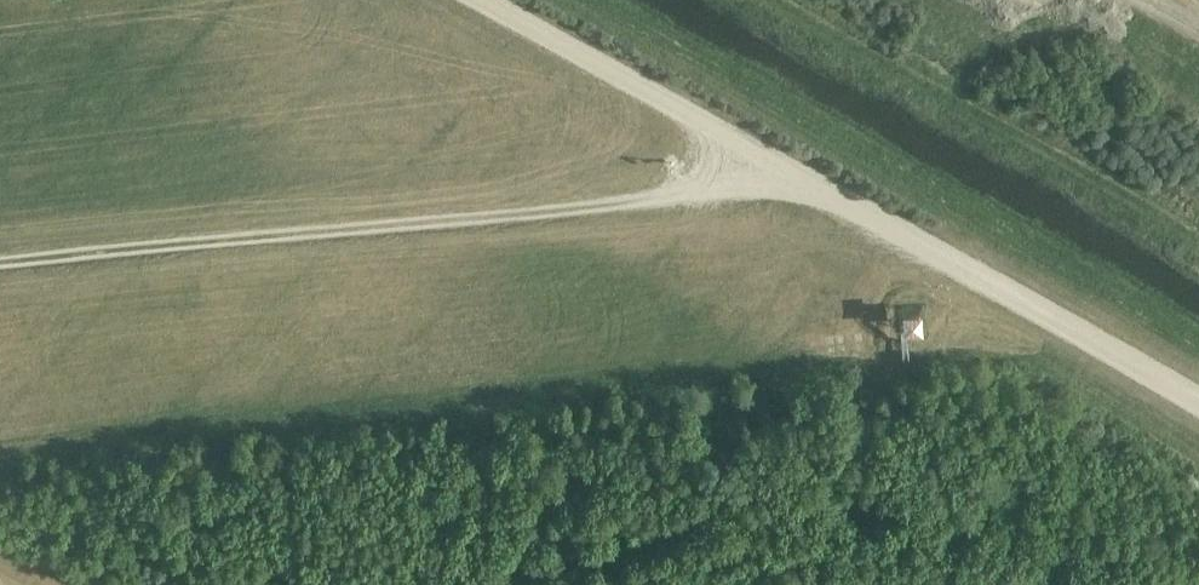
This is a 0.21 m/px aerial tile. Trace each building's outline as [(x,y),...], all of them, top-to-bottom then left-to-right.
[(903,308),(904,327),(922,325),(921,307),(903,308)]
